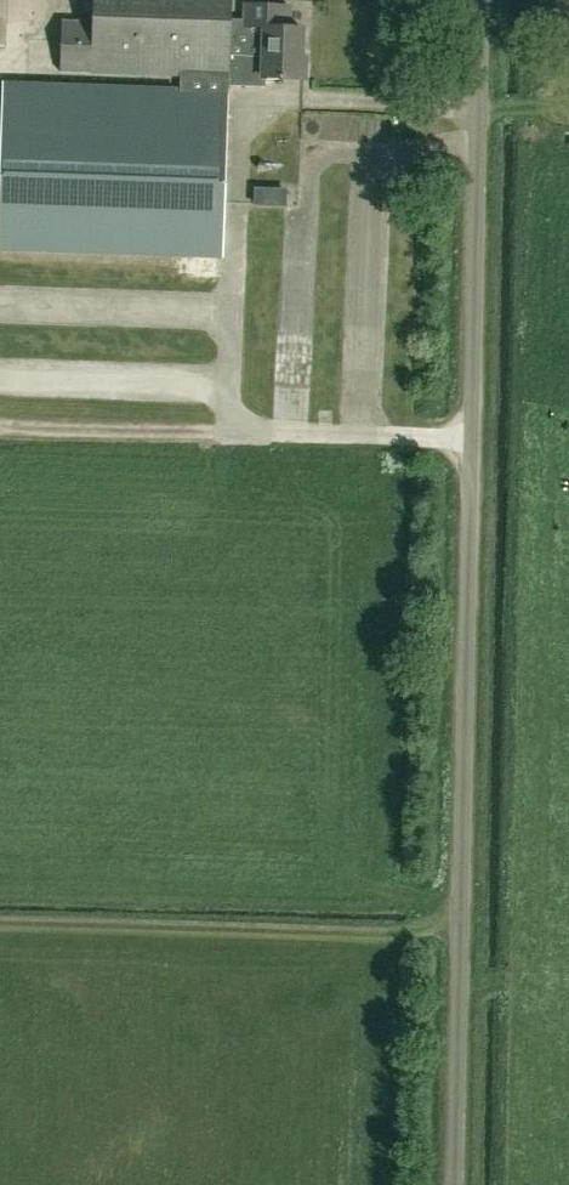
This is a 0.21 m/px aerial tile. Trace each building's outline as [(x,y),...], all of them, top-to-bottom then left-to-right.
[(305,59),(301,59),(303,28),(289,27),(290,6),(246,4),(245,20),(230,20),(231,0),(95,0),(94,20),(62,19),(60,70),(198,75),(197,95),(4,88),(0,191),(0,251),(222,259),(223,175),(226,86),(266,88),(266,78),(304,80),(305,59)] [(256,175),(255,200),(302,201),(302,176),(256,175)]
